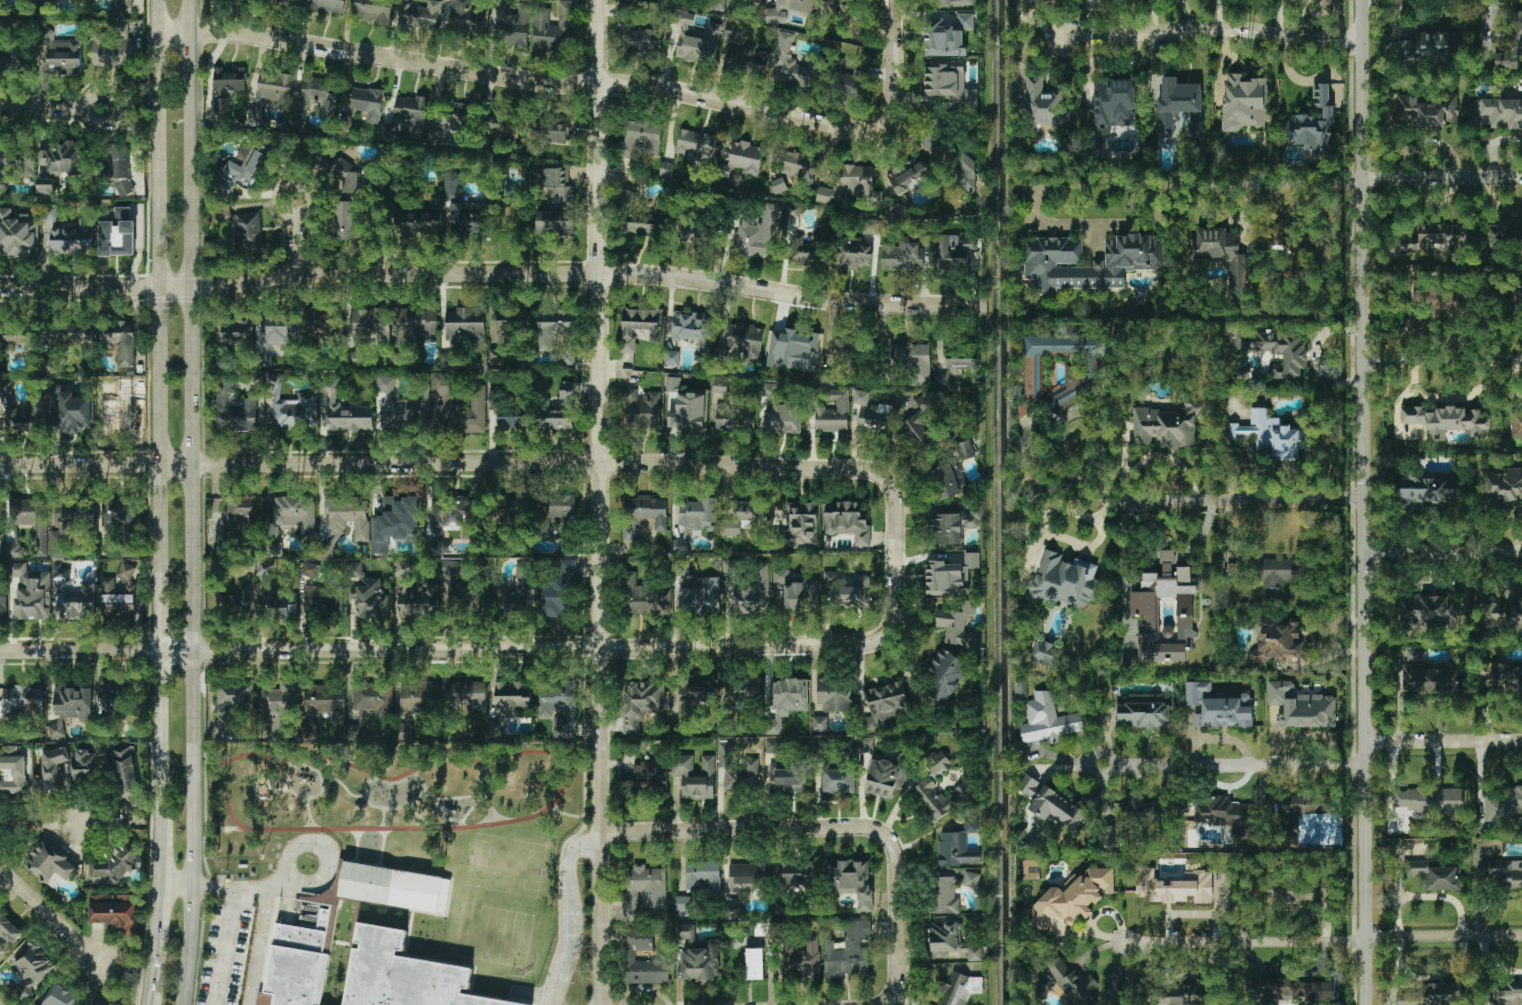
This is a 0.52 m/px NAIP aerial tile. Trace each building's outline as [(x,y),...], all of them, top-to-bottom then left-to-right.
[(117,8),(132,8),(132,0),(118,0),(117,8)] [(345,0),(300,0),(299,7),(343,13),(345,0)] [(389,22),(392,0),(355,0),(353,19),(389,22)] [(423,0),(401,0),(397,24),(436,30),(440,3),(423,0)] [(447,32),(482,37),(486,11),(471,8),(472,0),(452,0),(447,32)] [(531,48),(571,50),(574,0),(558,0),(557,25),(549,25),(550,9),(533,8),(531,48)] [(728,0),(711,0),(710,8),(726,11),(728,0)] [(775,9),(767,7),(765,21),(779,23),(781,8),(812,13),(814,0),(776,0),(775,9)] [(851,18),(854,0),(822,0),(820,12),(851,18)] [(527,46),(530,12),(506,10),(506,9),(496,9),(494,30),(505,31),(504,44),(527,46)] [(675,58),(715,63),(720,24),(708,22),(707,29),(693,27),(695,12),(675,9),(674,21),(680,22),(675,58)] [(964,55),(965,29),(972,29),(972,13),(957,13),(957,26),(942,25),(942,19),(925,19),(925,55),(964,55)] [(1509,53),(1495,53),(1495,70),(1518,70),(1518,59),(1521,59),(1521,13),(1508,13),(1509,53)] [(93,35),(92,67),(131,68),(132,37),(127,37),(127,27),(120,27),(120,36),(93,35)] [(661,50),(660,29),(630,30),(630,37),(627,37),(628,51),(661,50)] [(774,81),(816,87),(820,60),(807,59),(806,66),(796,64),(796,58),(790,58),(793,32),(780,31),(774,81)] [(1399,41),(1399,61),(1450,60),(1450,49),(1456,49),(1456,32),(1421,32),(1422,41),(1399,41)] [(81,40),(48,40),(48,71),(57,71),(57,74),(81,74),(81,40)] [(764,74),(769,56),(732,46),(727,64),(764,74)] [(964,61),(925,61),(925,95),(951,95),(951,108),(977,108),(977,88),(964,88),(964,61)] [(860,96),(863,70),(853,69),(853,74),(836,72),(834,93),(860,96)] [(215,113),(227,113),(227,99),(235,99),(235,91),(244,91),(244,70),(215,70),(215,98),(215,113)] [(292,75),(255,71),(250,118),(260,119),(262,100),(277,102),(277,108),(289,109),(292,75)] [(1223,131),(1241,132),(1242,125),(1264,127),(1267,78),(1252,77),(1251,82),(1241,82),(1242,73),(1226,73),(1223,131)] [(303,76),(297,118),(307,120),(310,101),(320,102),(318,115),(334,117),(339,81),(303,76)] [(1062,90),(1043,90),(1042,77),(1028,77),(1028,129),(1070,129),(1070,110),(1062,110),(1062,90)] [(1201,84),(1177,84),(1177,77),(1162,77),(1162,98),(1158,98),(1158,137),(1173,136),(1173,120),(1187,120),(1187,136),(1201,136),(1201,84)] [(1135,127),(1135,79),(1094,79),(1094,127),(1135,127)] [(1331,150),(1332,106),(1329,106),(1330,84),(1313,84),(1313,108),(1324,108),(1323,121),(1317,121),(1317,115),(1290,115),(1289,142),(1305,143),(1304,150),(1331,150)] [(366,121),(379,123),(384,90),(353,85),(349,109),(368,111),(366,121)] [(396,93),(391,124),(382,123),(380,134),(422,141),(429,99),(396,93)] [(1397,95),(1397,121),(1417,121),(1417,128),(1446,127),(1446,122),(1458,122),(1458,98),(1418,99),(1418,95),(1397,95)] [(1473,99),(1472,128),(1521,129),(1521,99),(1473,99)] [(474,105),(445,101),(440,128),(470,132),(474,105)] [(486,136),(521,137),(522,116),(487,115),(486,136)] [(569,120),(532,116),(529,140),(567,144),(569,120)] [(662,123),(627,119),(623,157),(635,158),(637,141),(645,142),(644,155),(658,157),(662,123)] [(922,148),(936,151),(940,127),(925,125),(922,148)] [(717,135),(679,128),(674,154),(712,161),(717,135)] [(259,187),(282,141),(268,135),(262,148),(253,143),(242,166),(230,160),(215,190),(230,198),(240,178),(259,187)] [(34,151),(22,151),(22,140),(0,140),(0,175),(34,175),(34,151)] [(758,176),(763,146),(730,140),(725,171),(730,172),(731,166),(744,169),(743,173),(758,176)] [(39,164),(48,164),(49,172),(84,171),(83,141),(58,142),(59,148),(39,149),(39,164)] [(110,195),(131,194),(129,145),(109,145),(110,195)] [(335,157),(315,146),(307,161),(328,172),(335,157)] [(782,175),(815,178),(818,156),(785,152),(782,175)] [(928,174),(920,157),(886,172),(897,195),(909,190),(906,183),(928,174)] [(660,176),(671,177),(673,163),(662,162),(660,176)] [(873,165),(837,165),(837,188),(817,187),(817,203),(831,203),(831,199),(881,201),(881,191),(872,191),(873,165)] [(544,203),(574,202),(574,186),(568,186),(567,167),(544,167),(544,203)] [(357,192),(357,170),(339,171),(340,192),(357,192)] [(460,172),(445,173),(445,199),(461,198),(460,172)] [(54,178),(37,179),(37,197),(54,197),(54,178)] [(356,201),(335,200),(333,239),(354,241),(356,201)] [(655,216),(623,215),(622,233),(667,234),(668,201),(655,201),(655,216)] [(489,203),(452,202),(451,232),(489,233),(489,203)] [(779,204),(763,202),(760,221),(737,217),(731,253),(771,259),(779,204)] [(41,219),(52,219),(52,226),(55,227),(56,206),(42,205),(41,219)] [(236,213),(237,216),(231,213),(231,205),(217,205),(218,220),(231,219),(237,222),(231,222),(233,236),(238,236),(239,249),(263,248),(260,212),(236,213)] [(99,255),(134,255),(135,220),(129,220),(129,206),(114,206),(114,222),(100,221),(99,255)] [(36,255),(36,221),(30,221),(30,213),(11,213),(11,208),(0,208),(0,256),(36,255)] [(532,211),(533,234),(574,233),(574,210),(532,211)] [(442,231),(441,211),(412,211),(413,231),(442,231)] [(92,218),(79,218),(79,227),(51,227),(51,254),(92,254),(92,218)] [(878,219),(862,219),(862,234),(878,234),(878,219)] [(1272,240),(1286,239),(1285,219),(1271,220),(1272,240)] [(710,222),(682,220),(681,241),(708,242),(710,222)] [(1489,247),(1521,246),(1521,223),(1489,224),(1489,247)] [(1419,248),(1467,247),(1467,224),(1418,224),(1419,248)] [(881,270),(925,270),(925,227),(909,227),(909,236),(898,236),(898,244),(881,244),(881,270)] [(1246,289),(1246,254),(1238,254),(1239,233),(1227,232),(1227,227),(1196,227),(1196,238),(1189,238),(1189,260),(1229,261),(1229,288),(1246,289)] [(824,234),(813,233),(811,244),(803,243),(804,234),(796,233),(792,262),(808,264),(809,261),(821,262),(824,234)] [(935,268),(968,267),(968,248),(958,248),(958,234),(935,234),(935,268)] [(1025,237),(1025,279),(1038,279),(1038,294),(1056,294),(1056,288),(1125,288),(1125,270),(1163,270),(1163,238),(1151,238),(1151,234),(1116,234),(1116,239),(1104,239),(1104,260),(1093,260),(1093,267),(1057,267),(1057,263),(1082,263),(1082,237),(1025,237)] [(1400,257),(1400,251),(1414,251),(1414,237),(1392,237),(1392,256),(1400,257)] [(842,242),(841,267),(871,269),(872,243),(842,242)] [(1467,296),(1415,286),(1411,306),(1463,316),(1467,296)] [(437,311),(414,311),(414,304),(396,304),(397,339),(437,339),(437,311)] [(331,308),(304,309),(304,335),(331,335),(331,308)] [(445,311),(443,366),(453,366),(453,339),(484,340),(485,308),(456,308),(456,312),(445,311)] [(530,333),(530,310),(491,309),(490,343),(503,344),(504,332),(530,333)] [(662,309),(623,309),(622,352),(634,352),(634,329),(649,329),(649,341),(662,342),(662,309)] [(574,310),(538,310),(538,350),(552,350),(552,332),(560,332),(560,365),(575,365),(574,310)] [(697,341),(696,358),(710,360),(714,314),(673,311),(670,338),(697,341)] [(284,344),(284,356),(295,356),(295,315),(261,315),(261,344),(284,344)] [(222,320),(222,342),(251,341),(251,319),(222,320)] [(135,322),(103,322),(103,340),(118,340),(118,367),(135,367),(135,322)] [(759,361),(764,327),(728,322),(725,343),(717,342),(715,355),(731,358),(733,347),(741,348),(740,358),(759,361)] [(93,324),(53,323),(53,344),(93,344),(93,324)] [(820,332),(783,328),(782,332),(771,330),(767,365),(815,371),(820,332)] [(1235,332),(1235,351),(1283,352),(1283,365),(1271,365),(1271,378),(1300,378),(1300,368),(1304,368),(1305,333),(1235,332)] [(1024,336),(1025,398),(1042,398),(1041,355),(1068,355),(1073,352),(1080,363),(1066,371),(1066,382),(1053,390),(1054,402),(1058,409),(1094,389),(1093,355),(1103,355),(1103,335),(1024,336)] [(834,337),(833,364),(854,365),(855,338),(834,337)] [(930,344),(888,343),(888,364),(913,365),(913,383),(929,383),(930,344)] [(487,348),(487,363),(503,363),(503,348),(487,348)] [(680,350),(665,350),(664,364),(679,365),(680,350)] [(946,358),(946,373),(935,373),(935,386),(948,386),(949,369),(978,370),(978,359),(946,358)] [(271,426),(318,425),(318,392),(297,393),(297,398),(280,399),(280,374),(270,374),(271,426)] [(406,428),(406,408),(393,407),(394,376),(377,375),(376,396),(381,396),(380,427),(406,428)] [(484,432),(486,385),(471,384),(470,408),(453,407),(453,395),(456,396),(456,379),(436,378),(436,386),(435,430),(484,432)] [(713,392),(727,392),(727,379),(713,379),(713,392)] [(91,397),(73,396),(73,391),(63,391),(63,385),(49,385),(49,421),(65,422),(65,434),(82,434),(82,426),(91,426),(91,397)] [(257,429),(257,398),(233,398),(233,385),(217,385),(217,429),(257,429)] [(498,401),(499,387),(489,387),(488,401),(498,401)] [(660,392),(638,392),(638,388),(627,388),(626,427),(659,428),(660,392)] [(848,389),(833,389),(833,408),(815,408),(815,431),(848,430),(848,389)] [(869,391),(854,390),(853,403),(867,405),(869,391)] [(705,393),(677,392),(676,412),(668,411),(667,429),(704,431),(705,393)] [(373,407),(341,406),(341,394),(330,394),(329,429),(372,430),(373,407)] [(916,455),(935,446),(923,421),(928,419),(924,410),(932,407),(927,395),(895,410),(916,455)] [(799,433),(801,400),(784,399),(784,403),(774,403),(774,410),(765,409),(763,431),(799,433)] [(1198,446),(1197,399),(1183,399),(1184,408),(1133,410),(1134,443),(1151,443),(1151,438),(1158,437),(1158,447),(1198,446)] [(860,407),(857,425),(887,431),(891,406),(871,403),(870,408),(860,407)] [(754,410),(728,409),(728,404),(716,404),(715,429),(754,430),(754,410)] [(1250,424),(1227,424),(1227,439),(1239,440),(1239,435),(1256,435),(1255,449),(1273,450),(1272,460),(1299,461),(1299,446),(1305,446),(1305,429),(1290,429),(1290,425),(1281,425),(1281,417),(1267,417),(1267,408),(1251,407),(1250,424)] [(498,429),(528,428),(528,408),(514,409),(514,412),(498,412),(498,429)] [(1512,410),(1512,439),(1521,439),(1521,410),(1512,410)] [(1504,468),(1504,473),(1482,473),(1482,502),(1518,503),(1521,503),(1521,468),(1504,468)] [(1398,502),(1456,501),(1456,477),(1397,478),(1398,502)] [(536,494),(536,536),(560,536),(560,530),(551,530),(551,518),(569,518),(569,494),(536,494)] [(262,495),(225,495),(225,537),(239,537),(239,530),(246,530),(246,526),(262,527),(262,495)] [(315,535),(315,496),(271,495),(270,554),(280,554),(281,526),(301,526),(301,535),(315,535)] [(373,553),(389,553),(388,538),(409,538),(409,534),(419,534),(418,496),(404,496),(404,501),(395,501),(395,496),(383,496),(384,516),(373,516),(373,553)] [(519,497),(493,496),(492,522),(518,523),(519,497)] [(667,531),(667,496),(625,496),(625,540),(636,540),(636,519),(654,519),(654,531),(667,531)] [(33,525),(33,556),(47,556),(47,499),(11,499),(11,525),(33,525)] [(102,499),(102,524),(121,525),(120,531),(134,531),(135,500),(102,499)] [(368,541),(368,499),(324,499),(324,514),(328,514),(328,533),(345,533),(345,522),(353,522),(353,541),(368,541)] [(718,500),(679,500),(678,527),(710,528),(710,522),(718,522),(718,500)] [(722,535),(741,536),(741,528),(765,528),(766,501),(723,500),(722,535)] [(870,546),(870,519),(861,519),(861,502),(834,501),(834,508),(825,508),(825,534),(854,534),(854,546),(870,546)] [(49,531),(50,557),(65,556),(64,533),(80,532),(80,527),(95,526),(94,502),(55,503),(56,531),(49,531)] [(475,539),(475,502),(432,502),(432,530),(461,530),(461,539),(475,539)] [(984,521),(984,504),(970,504),(970,514),(964,514),(964,528),(978,528),(978,521),(984,521)] [(933,545),(962,544),(961,513),(933,514),(933,545)] [(673,539),(674,553),(687,552),(686,538),(673,539)] [(334,557),(335,541),(317,540),(316,557),(334,557)] [(3,557),(23,557),(23,544),(3,544),(3,557)] [(1098,565),(1075,558),(1073,564),(1060,560),(1062,554),(1043,548),(1028,598),(1038,601),(1040,595),(1083,609),(1086,600),(1094,602),(1101,580),(1094,578),(1098,565)] [(1199,638),(1192,627),(1192,595),(1195,593),(1195,589),(1190,580),(1190,566),(1174,567),(1174,550),(1161,550),(1157,573),(1141,573),(1141,591),(1130,592),(1130,615),(1143,615),(1144,632),(1138,632),(1138,661),(1186,661),(1185,643),(1158,643),(1158,637),(1154,630),(1156,629),(1156,598),(1176,597),(1177,639),(1199,638)] [(926,593),(966,593),(966,568),(979,568),(979,552),(964,552),(964,564),(944,564),(944,560),(926,560),(926,593)] [(561,618),(561,609),(573,609),(571,558),(556,559),(557,583),(537,583),(538,619),(561,618)] [(1283,589),(1284,580),(1302,581),(1303,560),(1262,558),(1261,588),(1283,589)] [(688,576),(689,560),(673,560),(672,575),(688,576)] [(722,573),(737,573),(737,560),(722,560),(722,573)] [(363,576),(362,561),(346,562),(347,577),(363,576)] [(395,574),(411,576),(413,563),(397,561),(395,574)] [(14,619),(50,619),(50,571),(26,571),(26,563),(11,562),(11,577),(19,577),(19,586),(15,586),(14,619)] [(272,576),(273,562),(257,562),(257,576),(272,576)] [(769,562),(751,562),(751,586),(736,585),(736,612),(768,613),(769,562)] [(53,580),(67,581),(67,564),(53,563),(53,580)] [(319,566),(310,563),(306,575),(316,578),(319,566)] [(494,612),(530,612),(529,575),(531,575),(531,563),(515,563),(516,586),(494,586),(494,612)] [(134,614),(134,564),(119,564),(119,589),(104,589),(104,614),(134,614)] [(818,580),(788,580),(788,569),(772,569),(772,583),(784,583),(784,612),(806,612),(806,604),(818,604),(818,580)] [(636,571),(624,571),(624,612),(670,613),(670,588),(636,588),(636,571)] [(869,577),(838,576),(838,571),(824,571),(823,585),(836,585),(835,606),(868,607),(869,577)] [(486,590),(474,588),(476,580),(452,576),(447,605),(483,611),(486,590)] [(719,577),(692,577),(692,588),(678,587),(678,611),(719,611),(719,577)] [(357,579),(358,618),(388,617),(387,593),(381,593),(381,578),(357,579)] [(438,583),(426,583),(426,588),(399,588),(399,615),(438,615),(438,583)] [(219,613),(252,608),(248,585),(215,591),(219,613)] [(305,611),(330,612),(331,587),(305,586),(305,611)] [(58,594),(57,614),(94,614),(94,594),(58,594)] [(261,594),(261,617),(298,617),(298,594),(261,594)] [(1521,626),(1521,597),(1518,597),(1518,604),(1482,604),(1482,625),(1521,626)] [(944,643),(967,644),(967,650),(976,651),(977,631),(965,631),(966,614),(975,615),(976,600),(959,600),(958,610),(936,609),(935,627),(945,627),(944,643)] [(1298,618),(1259,618),(1260,650),(1250,650),(1250,660),(1275,660),(1275,661),(1287,661),(1287,657),(1301,657),(1301,641),(1299,641),(1298,618)] [(1188,640),(1173,640),(1173,626),(1163,626),(1163,642),(1188,643),(1188,640)] [(1031,661),(1055,667),(1061,645),(1036,639),(1031,661)] [(970,666),(943,647),(922,677),(933,684),(928,692),(944,704),(962,678),(970,666)] [(1423,661),(1423,650),(1407,650),(1407,661),(1423,661)] [(1453,692),(1452,669),(1424,669),(1424,664),(1403,665),(1403,692),(1453,692)] [(1482,665),(1483,686),(1515,686),(1515,695),(1521,695),(1521,664),(1482,665)] [(852,711),(850,678),(816,679),(817,704),(822,704),(822,712),(852,711)] [(760,679),(726,679),(726,701),(760,700),(760,679)] [(780,679),(780,694),(803,695),(804,680),(780,679)] [(623,733),(639,734),(639,721),(644,721),(645,710),(664,711),(665,682),(625,680),(623,733)] [(446,682),(446,706),(486,705),(485,681),(446,682)] [(1186,705),(1201,705),(1201,713),(1194,713),(1194,726),(1252,726),(1252,696),(1211,696),(1211,681),(1185,681),(1186,705)] [(1336,727),(1335,695),(1294,695),(1294,681),(1268,681),(1268,705),(1285,705),(1285,714),(1277,715),(1277,727),(1336,727)] [(252,707),(253,683),(218,682),(217,727),(230,728),(231,707),(252,707)] [(299,683),(279,682),(279,690),(261,689),(260,714),(297,716),(299,683)] [(345,722),(343,682),(302,683),(303,717),(320,716),(320,711),(332,711),(333,723),(345,722)] [(679,714),(690,714),(689,705),(713,704),(713,684),(688,684),(688,682),(678,682),(679,714)] [(909,712),(903,682),(866,689),(871,716),(864,717),(866,727),(878,725),(876,718),(909,712)] [(102,684),(102,722),(130,721),(129,683),(116,683),(102,684)] [(399,683),(398,719),(409,719),(409,713),(439,713),(439,684),(399,683)] [(531,683),(495,683),(495,712),(504,712),(504,716),(518,716),(518,707),(530,707),(531,683)] [(539,710),(564,711),(563,732),(571,733),(571,728),(575,729),(577,684),(540,683),(539,710)] [(392,716),(392,684),(351,684),(352,724),(363,724),(363,710),(376,710),(376,716),(392,716)] [(1,686),(1,715),(40,715),(40,685),(1,686)] [(91,688),(55,688),(55,724),(48,724),(48,737),(63,737),(63,719),(91,719),(91,688)] [(1081,712),(1056,716),(1051,689),(1033,692),(1035,699),(1025,701),(1028,723),(1020,724),(1023,745),(1062,738),(1061,734),(1084,730),(1081,712)] [(1116,729),(1170,728),(1169,704),(1166,704),(1166,694),(1122,694),(1123,704),(1116,704),(1116,729)] [(811,716),(812,731),(827,730),(827,715),(811,716)] [(873,737),(859,738),(859,752),(873,752),(873,737)] [(765,753),(781,752),(781,738),(765,738),(765,753)] [(854,741),(842,741),(842,768),(822,769),(822,793),(855,793),(854,741)] [(733,742),(718,742),(718,765),(724,765),(724,789),(758,790),(758,758),(745,758),(745,768),(733,768),(733,742)] [(17,756),(17,745),(0,746),(0,770),(2,770),(3,793),(26,792),(25,755),(17,756)] [(71,780),(107,779),(107,745),(93,745),(93,750),(70,750),(71,780)] [(135,746),(113,748),(116,809),(139,807),(135,746)] [(42,749),(42,775),(32,775),(32,790),(59,790),(59,762),(68,762),(67,749),(42,749)] [(952,765),(941,751),(925,763),(935,777),(952,765)] [(667,752),(651,752),(651,762),(632,762),(631,783),(667,783),(667,752)] [(681,798),(714,798),(714,755),(700,755),(700,771),(693,771),(693,755),(676,755),(676,776),(681,776),(681,798)] [(807,791),(806,759),(789,760),(789,762),(769,763),(770,792),(807,791)] [(892,798),(894,788),(903,789),(907,766),(870,759),(864,793),(892,798)] [(1027,809),(1046,820),(1050,814),(1077,830),(1088,811),(1041,784),(1042,783),(1024,772),(1015,788),(1033,799),(1027,809)] [(976,790),(968,779),(944,798),(928,777),(911,790),(936,822),(976,790)] [(1485,821),(1499,821),(1500,820),(1516,820),(1516,815),(1521,813),(1521,787),(1516,787),(1514,787),(1506,788),(1484,795),(1485,821)] [(1464,789),(1395,789),(1394,806),(1407,806),(1407,812),(1450,813),(1450,820),(1463,820),(1464,789)] [(1159,821),(1160,802),(1142,802),(1142,796),(1127,796),(1127,802),(1119,802),(1118,825),(1102,825),(1101,848),(1116,848),(1116,838),(1129,839),(1130,820),(1159,821)] [(1251,803),(1227,802),(1227,796),(1194,796),(1194,824),(1231,824),(1231,837),(1241,837),(1242,830),(1251,830),(1251,803)] [(1299,845),(1343,846),(1343,813),(1338,813),(1338,798),(1281,797),(1281,815),(1299,815),(1299,845)] [(964,831),(938,832),(939,865),(981,865),(981,850),(966,850),(966,832),(977,832),(977,815),(964,815),(964,831)] [(63,877),(67,880),(77,869),(44,839),(23,862),(52,889),(63,877)] [(89,859),(89,877),(117,876),(117,872),(137,871),(137,849),(113,849),(113,859),(89,859)] [(514,998),(513,1004),(276,1004),(280,985),(311,988),(316,956),(349,961),(359,906),(362,891),(344,887),(348,853),(398,861),(392,896),(368,892),(365,908),(394,913),(386,964),(384,973),(323,962),(322,968),(455,989),(455,982),(472,984),(471,992),(514,998)] [(857,911),(870,911),(870,860),(828,861),(828,894),(857,893),(857,911)] [(1461,890),(1461,876),(1457,876),(1457,866),(1441,867),(1440,860),(1405,861),(1405,877),(1427,876),(1427,891),(1461,890)] [(1483,861),(1483,878),(1502,878),(1502,889),(1521,888),(1521,860),(1483,861)] [(686,890),(705,889),(705,895),(720,895),(719,861),(685,862),(686,890)] [(729,861),(729,892),(753,892),(753,886),(820,886),(820,862),(729,861)] [(338,897),(446,914),(451,878),(344,862),(338,897)] [(666,867),(625,866),(623,919),(642,919),(643,911),(665,911),(666,867)] [(1114,868),(1090,867),(1082,875),(1073,874),(1066,881),(1066,894),(1058,886),(1052,886),(1032,906),(1032,914),(1038,920),(1038,929),(1049,929),(1049,917),(1062,917),(1069,924),(1072,924),(1079,917),(1088,917),(1090,915),(1090,903),(1096,903),(1102,898),(1102,892),(1113,893),(1114,868)] [(977,888),(980,874),(965,871),(962,885),(977,888)] [(959,913),(959,897),(955,897),(955,876),(933,876),(933,913),(959,913)] [(1319,902),(1319,881),(1268,881),(1268,902),(1319,902)] [(89,894),(89,924),(123,924),(123,936),(136,936),(136,894),(89,894)] [(690,896),(676,896),(675,911),(689,911),(690,896)] [(723,919),(741,919),(740,904),(723,905),(723,919)] [(22,932),(3,914),(0,917),(0,955),(22,932)] [(824,979),(842,979),(842,975),(868,975),(868,947),(860,947),(860,939),(871,939),(870,919),(845,920),(846,948),(834,948),(834,939),(823,940),(824,979)] [(958,921),(929,922),(930,959),(946,958),(946,950),(959,949),(958,921)] [(718,940),(695,940),(695,924),(675,924),(676,940),(688,939),(688,948),(681,948),(681,980),(714,979),(714,969),(718,969),(718,940)] [(324,929),(275,925),(268,1004),(318,1004),(324,929)] [(669,983),(669,960),(635,960),(635,950),(653,950),(653,929),(622,929),(622,983),(669,983)] [(820,977),(819,936),(805,936),(805,950),(793,950),(793,945),(782,945),(783,977),(820,977)] [(55,965),(32,940),(12,959),(35,984),(55,965)] [(746,979),(763,979),(763,947),(746,948),(746,979)] [(982,947),(968,947),(968,960),(982,961),(982,947)] [(1096,995),(1093,990),(1099,985),(1090,973),(1084,978),(1075,967),(1071,971),(1057,954),(1043,964),(1074,1004),(1084,1004),(1096,995)] [(970,976),(955,971),(950,985),(943,982),(941,988),(941,994),(937,1004),(966,1004),(970,993),(982,993),(982,976),(970,976)] [(1333,982),(1280,981),(1279,998),(1332,999),(1333,982)] [(78,996),(55,982),(42,1004),(73,1004),(78,996)] [(1153,1004),(1174,1004),(1194,1004),(1194,996),(1198,996),(1197,982),(1152,986),(1153,1004)] [(1492,983),(1491,1004),(1504,1004),(1504,1003),(1511,1003),(1511,1004),(1521,1004),(1521,983),(1492,983)] [(1421,984),(1421,993),(1397,993),(1397,1004),(1455,1004),(1455,984),(1421,984)]
